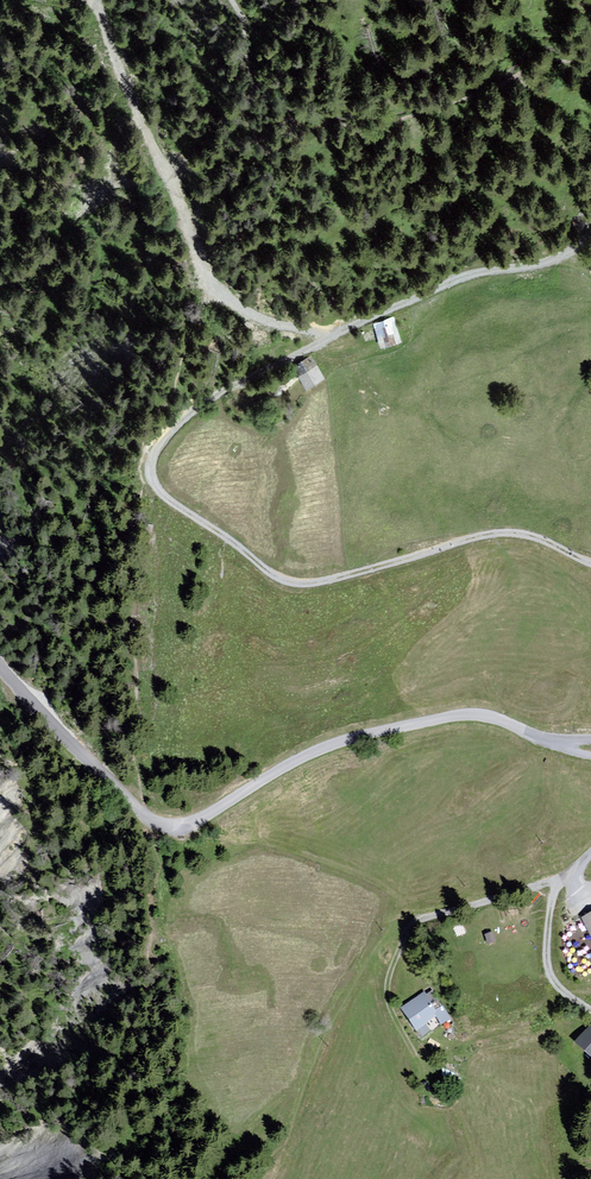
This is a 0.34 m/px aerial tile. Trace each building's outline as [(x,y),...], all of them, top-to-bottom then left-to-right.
[(394,317),(373,324),(381,349),(402,342),(394,317)] [(325,379),(312,356),(297,364),(297,375),(305,391),(325,379)] [(580,918),(590,937),(590,912),(580,918)] [(430,988),(400,1008),(420,1037),(441,1024),(451,1019),(443,1005),(441,1006),(430,988)] [(574,1042),(590,1056),(590,1022),(574,1042)]
